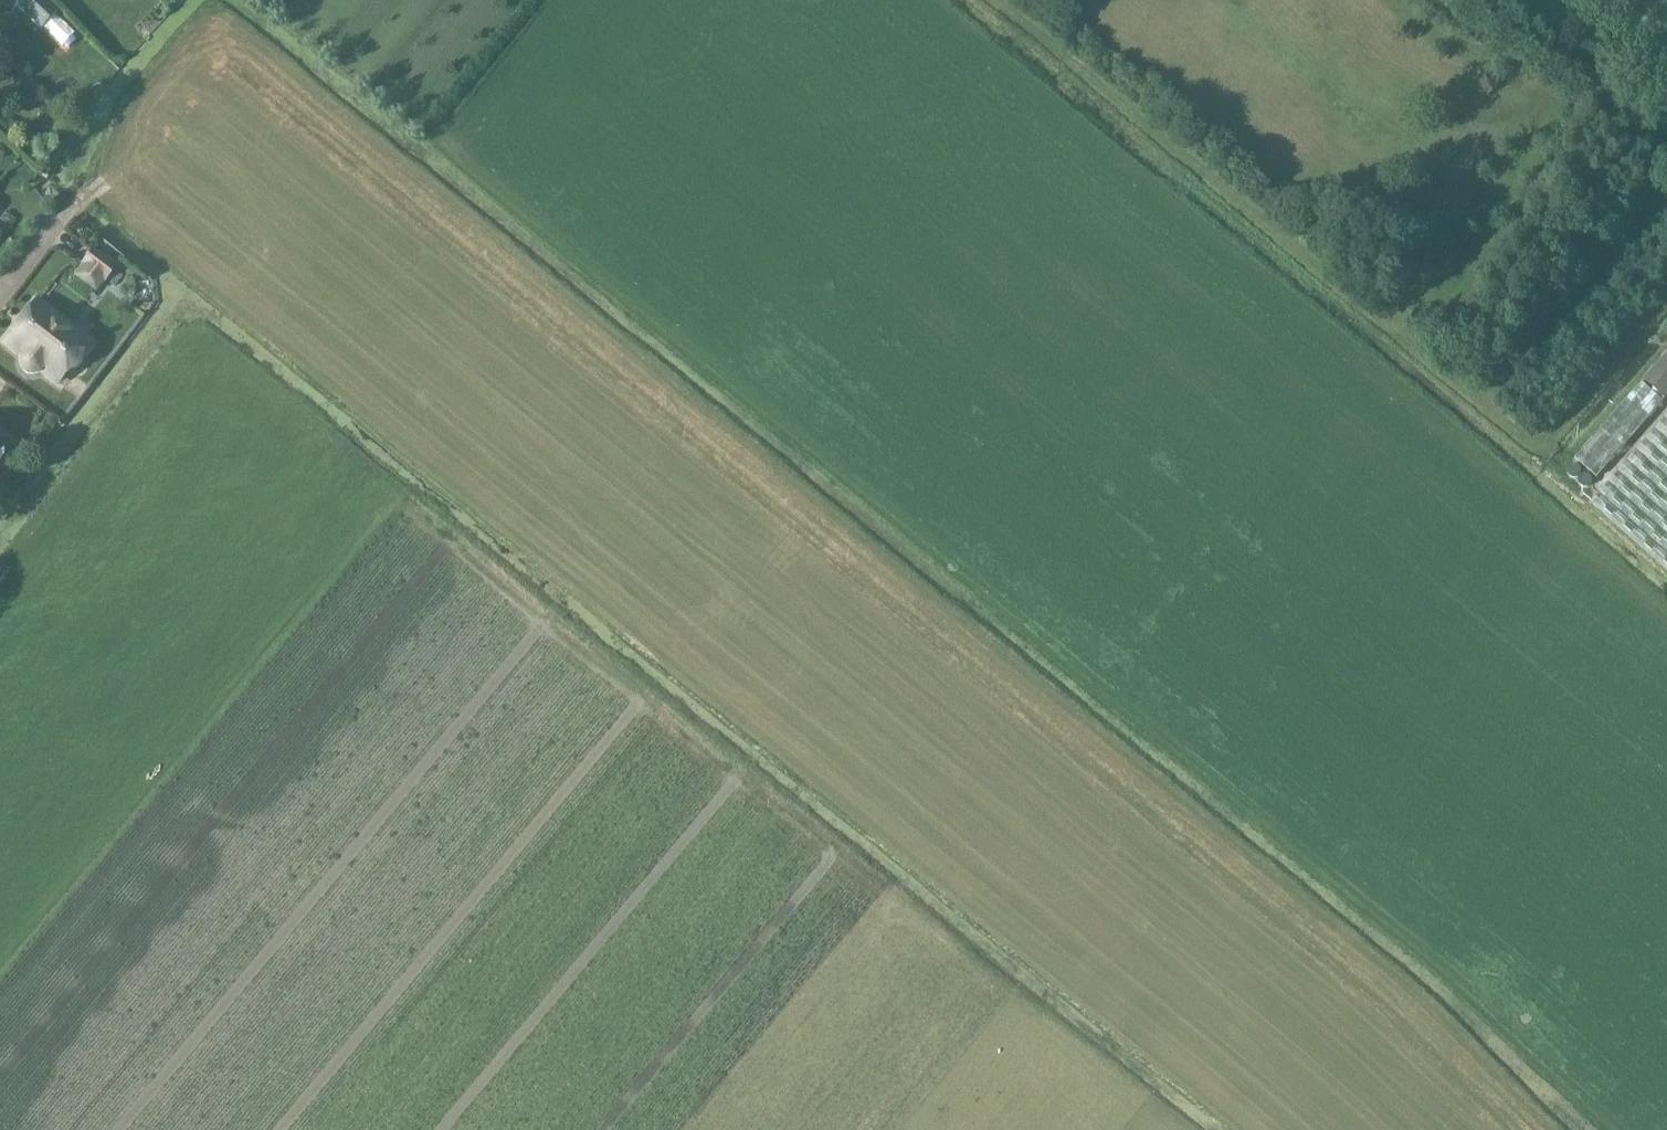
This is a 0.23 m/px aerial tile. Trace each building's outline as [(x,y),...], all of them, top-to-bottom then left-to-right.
[(46,61),(37,71),(58,88),(66,78),(46,61)] [(94,253),(84,265),(106,282),(115,270),(94,253)] [(59,383),(90,344),(37,304),(7,343),(24,356),(22,359),(21,365),(23,371),(28,375),(34,375),(40,373),(42,370),(59,383)] [(1666,398),(1666,397),(1666,356),(1646,380),(1666,398)] [(1664,402),(1642,384),(1577,458),(1600,478),(1664,402)] [(1592,504),(1666,569),(1666,418),(1592,504)] [(7,444),(9,442),(0,435),(0,463),(12,448),(7,444)]
